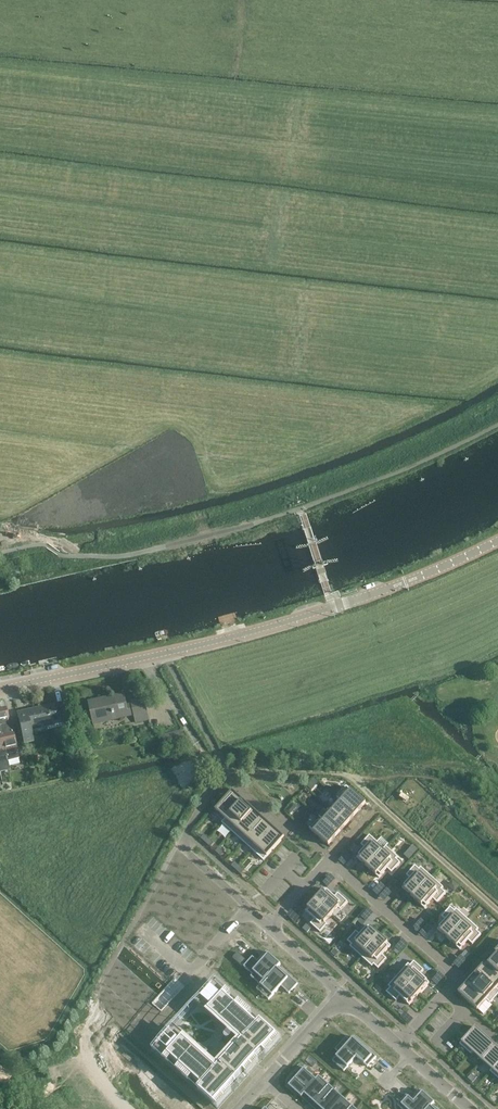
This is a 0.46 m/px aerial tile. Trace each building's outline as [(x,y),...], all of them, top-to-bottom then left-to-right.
[(0,591),(0,613),(9,610),(4,590),(0,591)] [(136,722),(149,719),(144,699),(131,702),(131,704),(126,705),(124,694),(88,702),(93,723),(134,714),(136,722)] [(30,728),(57,721),(54,705),(17,713),(24,744),(33,742),(30,728)] [(17,752),(12,728),(2,730),(1,725),(9,724),(6,707),(0,709),(0,732),(1,736),(0,736),(0,772),(9,770),(5,754),(17,752)] [(183,739),(181,730),(162,735),(164,743),(183,739)] [(347,787),(337,797),(353,812),(356,815),(366,804),(362,801),(347,787)] [(228,793),(210,814),(221,823),(239,803),(242,800),(231,790),(228,793)] [(338,800),(330,809),(344,822),(347,825),(356,815),(353,812),(337,797),(336,798),(338,800)] [(239,803),(221,823),(232,833),(250,813),(253,809),(242,800),(239,803)] [(250,813),(232,833),(243,842),(260,822),(263,819),(253,809),(250,813)] [(320,817),(319,818),(335,832),(338,835),(347,825),(344,822),(330,809),(321,819),(320,817)] [(319,818),(309,829),(325,843),(328,846),(338,835),(335,832),(319,818)] [(260,822),(243,842),(253,851),(271,831),(274,828),(263,819),(260,822)] [(271,831),(253,851),(263,861),(281,841),(284,837),(274,828),(271,831)] [(365,849),(356,858),(368,868),(387,847),(386,846),(383,849),(377,843),(377,842),(369,835),(361,845),(365,849)] [(404,855),(409,859),(418,850),(413,845),(404,855)] [(387,847),(368,868),(379,878),(387,869),(391,873),(400,863),(396,859),(398,857),(387,847)] [(410,879),(402,888),(413,898),(432,878),(421,867),(419,869),(415,866),(406,875),(410,879)] [(332,873),(324,881),(332,888),(339,881),(332,873)] [(432,878),(413,898),(424,908),(433,899),(437,903),(446,893),(444,892),(441,889),(443,888),(432,878)] [(325,889),(315,900),(332,915),(338,908),(340,910),(348,902),(338,893),(334,897),(325,889)] [(315,900),(305,912),(306,912),(314,920),(310,924),(320,933),(327,925),(325,923),(332,915),(315,900)] [(446,921),(437,930),(448,940),(467,919),(456,909),(454,911),(450,907),(441,917),(446,921)] [(467,919),(448,940),(460,950),(468,941),(472,944),(481,935),(477,931),(478,929),(467,919)] [(356,931),(347,941),(351,945),(350,947),(361,957),(380,936),(368,926),(360,935),(356,931)] [(380,936),(361,957),(372,967),(374,965),(378,969),(387,959),(382,955),(391,946),(380,936)] [(239,948),(234,953),(243,962),(247,957),(239,948)] [(465,959),(470,954),(466,951),(461,956),(465,959)] [(486,962),(489,965),(497,973),(497,954),(495,951),(486,962)] [(252,957),(244,967),(252,975),(251,977),(260,985),(257,989),(257,990),(280,964),(266,952),(262,956),(263,957),(265,958),(260,964),(256,961),(257,961),(252,957)] [(408,964),(398,975),(419,994),(429,983),(420,974),(424,970),(414,961),(410,965),(408,964)] [(477,972),(480,975),(497,991),(497,990),(497,989),(497,987),(497,973),(489,965),(486,962),(477,972)] [(280,964),(257,990),(269,1000),(278,989),(281,986),(286,991),(289,994),(298,984),(286,973),(284,975),(282,973),(282,974),(277,969),(279,967),(280,965),(280,964)] [(468,982),(471,985),(491,1003),(497,995),(497,991),(480,975),(477,972),(468,982)] [(390,988),(386,992),(396,1001),(400,997),(409,1005),(419,994),(398,975),(388,986),(390,988)] [(152,1050),(218,1108),(281,1039),(215,980),(152,1050)] [(468,982),(458,993),(461,996),(477,1010),(486,1000),(490,1004),(491,1003),(471,985),(468,982)] [(474,1028),(461,1043),(471,1052),(485,1037),(474,1028)] [(339,1053),(332,1061),(344,1071),(357,1057),(367,1067),(376,1057),(354,1037),(352,1039),(353,1041),(352,1042),(348,1039),(346,1037),(335,1049),(339,1053)] [(483,1040),(470,1054),(471,1054),(472,1053),(482,1061),(493,1049),(496,1046),(486,1037),(483,1040)] [(482,1061),(491,1070),(490,1072),(497,1064),(497,1048),(496,1046),(493,1049),(482,1061)] [(294,1080),(288,1086),(301,1097),(319,1077),(316,1080),(300,1066),(290,1077),(294,1080)] [(319,1077),(301,1097),(301,1098),(304,1095),(312,1101),(309,1105),(313,1108),(331,1088),(319,1077)] [(313,1108),(314,1108),(320,1108),(334,1108),(343,1099),(331,1088),(313,1108)] [(397,1105),(402,1108),(428,1108),(434,1103),(420,1090),(416,1095),(417,1096),(417,1095),(419,1097),(413,1102),(410,1100),(411,1099),(406,1095),(397,1105)] [(334,1108),(354,1108),(343,1099),(334,1108)]
